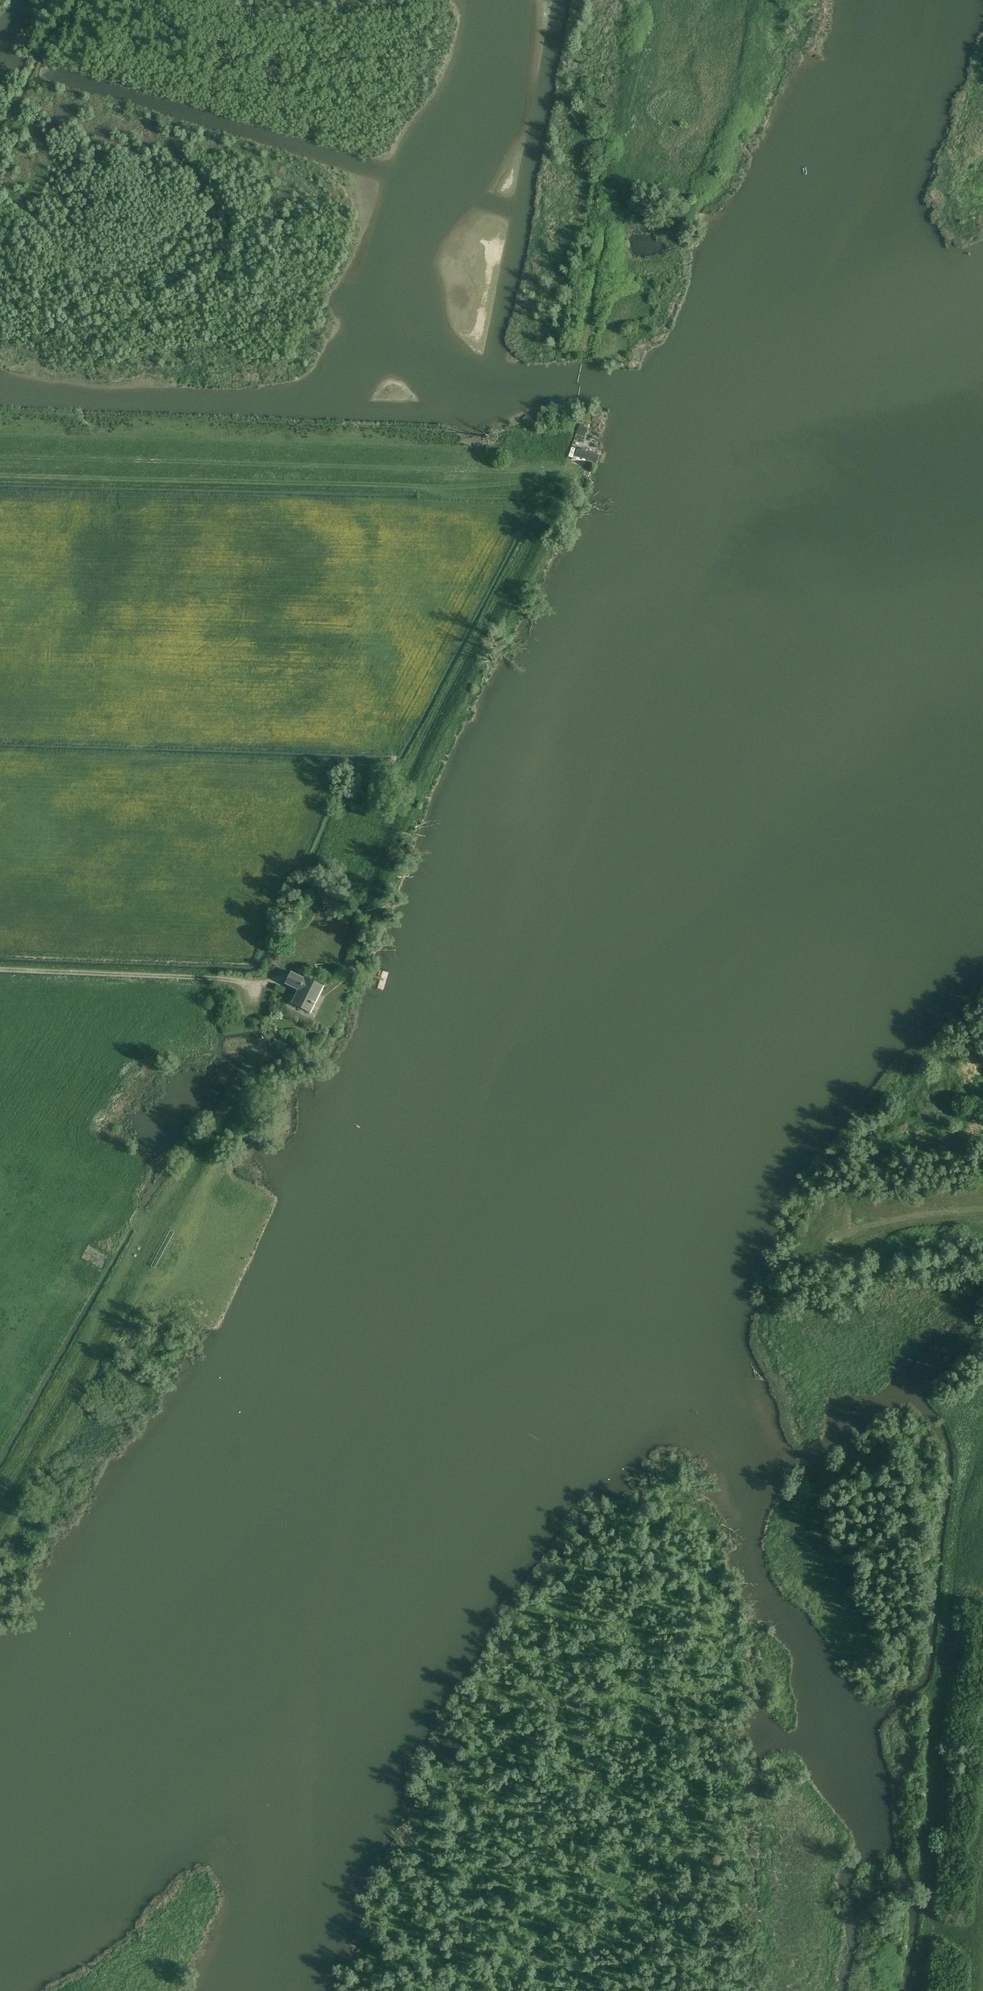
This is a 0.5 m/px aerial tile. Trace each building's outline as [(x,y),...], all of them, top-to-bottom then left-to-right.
[(579,425),(575,438),(585,441),(589,429),(584,427),(585,426),(580,424),(580,425),(579,425)] [(599,457),(577,450),(575,457),(596,464),(599,457)] [(323,987),(315,983),(305,978),(304,979),(291,973),(286,983),(284,984),(299,990),(292,1003),(311,1012),(323,987)]
